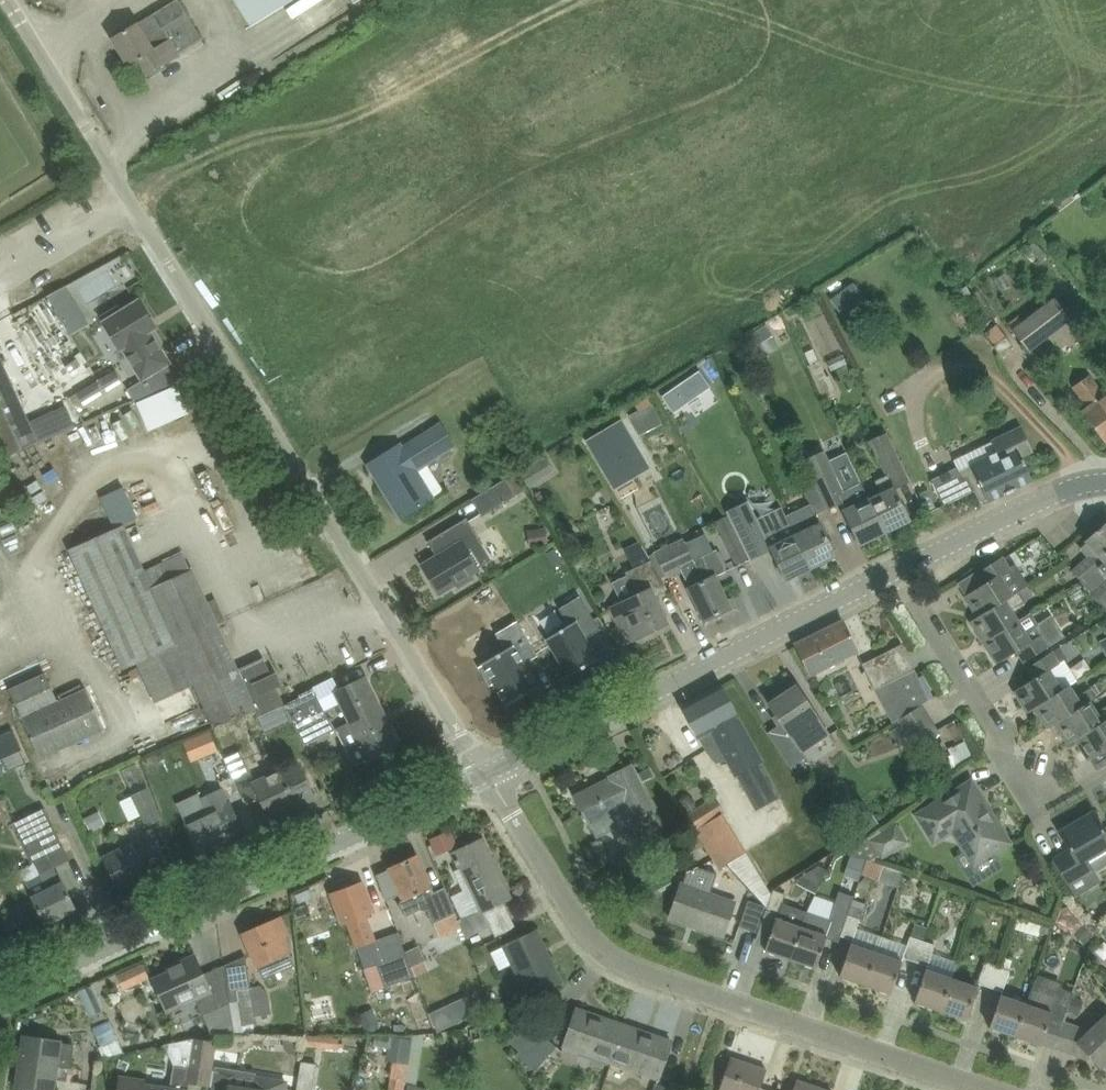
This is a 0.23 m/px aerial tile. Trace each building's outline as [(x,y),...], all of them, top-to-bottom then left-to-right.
[(112,39),(130,67),(141,60),(149,73),(177,57),(160,30),(186,14),(179,0),(178,0),(153,15),(138,24),(137,23),(112,39)] [(254,25),(294,0),(239,0),(254,25)] [(1029,248),(1042,261),(1048,255),(1035,242),(1029,248)] [(844,317),(866,301),(853,283),(831,298),(844,317)] [(959,291),(966,301),(974,296),(966,286),(959,291)] [(70,298),(63,287),(48,297),(55,307),(70,298)] [(1013,331),(1028,350),(1070,318),(1056,299),(1013,331)] [(142,381),(152,375),(171,363),(146,324),(152,320),(139,300),(121,311),(118,307),(103,316),(106,321),(104,322),(115,341),(122,351),(123,350),(142,381)] [(750,333),(757,345),(773,335),(766,323),(750,333)] [(1001,355),(1013,345),(1006,336),(994,346),(1001,355)] [(69,372),(86,361),(81,351),(75,355),(63,363),(69,372)] [(11,378),(0,354),(0,445),(6,458),(39,443),(11,378)] [(820,361),(808,366),(825,402),(839,395),(830,375),(827,376),(820,361)] [(105,388),(120,379),(121,378),(116,369),(100,379),(105,388)] [(662,396),(674,413),(712,387),(700,370),(662,396)] [(1105,396),(1090,375),(1074,387),(1089,408),(1084,412),(1105,440),(1105,395),(1105,396)] [(76,407),(83,403),(102,390),(97,381),(77,394),(70,398),(76,407)] [(148,430),(191,412),(178,383),(136,401),(148,430)] [(622,418),(633,438),(664,422),(650,395),(636,403),(639,409),(622,418)] [(616,487),(631,479),(648,468),(621,421),(589,440),(614,483),(616,487)] [(400,444),(368,464),(387,495),(389,493),(394,501),(392,502),(393,504),(395,503),(402,515),(401,516),(402,518),(435,499),(418,470),(456,447),(442,423),(403,447),(400,444)] [(988,501),(1033,479),(1021,455),(1033,449),(1022,427),(992,441),(998,452),(971,465),(975,473),(963,479),(957,465),(931,478),(945,505),(975,491),(981,502),(988,499),(988,501)] [(886,532),(910,521),(895,489),(911,481),(887,433),(871,440),(888,475),(875,481),(881,493),(869,499),(886,532)] [(542,452),(520,469),(531,484),(554,466),(542,452)] [(805,461),(817,484),(828,508),(840,502),(861,545),(886,532),(869,499),(861,483),(844,492),(825,452),(805,461)] [(516,496),(506,478),(472,499),(483,516),(516,496)] [(828,508),(817,484),(804,491),(810,505),(787,516),(796,533),(813,568),(837,556),(817,514),(828,508)] [(126,485),(102,495),(115,526),(139,515),(126,485)] [(787,580),(813,568),(796,533),(787,516),(783,507),(758,520),(748,501),(727,511),(728,515),(735,528),(750,560),(772,550),(787,580)] [(735,528),(728,515),(715,522),(722,534),(735,528)] [(467,518),(428,541),(437,556),(422,565),(439,593),(456,583),(458,587),(473,578),(471,574),(479,569),(478,568),(492,560),(467,518)] [(1096,551),(1105,542),(1105,523),(1086,541),(1096,551)] [(260,716),(285,705),(278,688),(273,687),(269,679),(271,674),(264,658),(238,669),(192,568),(153,585),(124,524),(115,528),(69,549),(123,670),(177,646),(194,685),(213,728),(256,708),(260,716)] [(750,560),(735,528),(722,534),(737,567),(750,560)] [(548,544),(545,529),(527,532),(530,547),(548,544)] [(697,551),(691,553),(685,539),(656,553),(667,576),(681,569),(690,587),(688,588),(705,621),(719,614),(720,617),(736,609),(731,599),(727,601),(716,576),(728,571),(717,548),(699,557),(697,551)] [(1096,551),(1073,571),(1105,607),(1105,542),(1096,551)] [(626,551),(634,568),(651,560),(649,557),(641,544),(626,551)] [(563,562),(555,548),(547,553),(556,567),(563,562)] [(1013,596),(1029,587),(1030,586),(1016,564),(1009,568),(1003,557),(978,572),(986,583),(965,596),(978,616),(1013,596)] [(613,606),(630,642),(668,624),(655,596),(668,589),(651,560),(634,568),(625,573),(636,595),(613,606)] [(971,621),(984,642),(1032,613),(1032,612),(1018,621),(1012,611),(1025,602),(1024,601),(1034,595),(1029,587),(1013,596),(978,616),(971,621)] [(589,636),(603,628),(586,599),(561,614),(568,625),(549,636),(571,674),(601,656),(589,636)] [(1032,613),(984,642),(997,663),(1017,651),(1024,662),(1049,646),(1036,626),(1039,624),(1032,613)] [(811,674),(859,652),(843,620),(796,643),(811,674)] [(538,655),(521,626),(495,641),(502,652),(483,663),(485,666),(481,668),(491,684),(494,682),(508,705),(538,687),(524,663),(538,655)] [(903,644),(863,664),(876,690),(896,679),(912,710),(921,704),(930,699),(903,644)] [(1078,680),(1065,659),(1067,658),(1059,646),(1027,666),(1034,678),(1015,691),(1028,713),(1036,708),(1062,691),(1069,686),(1078,680)] [(11,689),(23,717),(40,758),(104,729),(87,689),(58,702),(45,673),(11,689)] [(399,744),(366,677),(336,692),(350,722),(336,729),(355,765),(369,758),(369,759),(399,744)] [(1099,681),(1091,687),(1097,696),(1105,691),(1099,681)] [(755,810),(780,797),(738,717),(739,717),(721,685),(683,706),(699,737),(705,748),(718,741),(755,810)] [(808,755),(805,751),(830,735),(797,685),(769,704),(783,723),(770,732),(792,765),(808,755)] [(1062,691),(1036,708),(1049,729),(1056,724),(1090,703),(1096,699),(1091,690),(1077,699),(1069,686),(1062,691)] [(285,705),(290,715),(305,745),(335,731),(320,700),(314,688),(299,695),(298,698),(285,705)] [(1105,720),(1105,706),(1096,712),(1090,703),(1056,724),(1069,744),(1076,740),(1102,723),(1105,720)] [(898,719),(917,748),(940,733),(921,704),(912,710),(898,719)] [(1076,740),(1089,761),(1105,750),(1105,720),(1102,723),(1076,740)] [(954,721),(946,726),(956,742),(963,737),(954,721)] [(0,735),(0,758),(2,757),(9,770),(26,761),(20,748),(21,747),(12,729),(0,735)] [(183,742),(191,762),(219,751),(211,731),(183,742)] [(252,774),(241,749),(224,757),(234,778),(235,782),(253,774),(252,774)] [(802,760),(794,765),(801,776),(809,770),(802,760)] [(254,783),(271,819),(315,798),(299,763),(254,783)] [(597,838),(633,820),(655,808),(632,765),(610,776),(612,780),(596,788),(595,786),(590,789),(589,787),(579,792),(580,794),(576,796),(597,838)] [(654,775),(650,767),(639,773),(643,781),(654,775)] [(954,829),(975,863),(1009,842),(987,808),(983,810),(968,785),(919,815),(935,841),(954,829)] [(162,818),(148,788),(132,795),(146,825),(162,818)] [(186,822),(199,852),(243,831),(229,803),(222,789),(204,798),(210,811),(186,822)] [(339,807),(352,800),(348,792),(341,789),(333,793),(339,807)] [(696,831),(722,814),(725,812),(715,797),(686,816),(696,831)] [(843,813),(860,837),(863,835),(876,826),(879,824),(862,800),(843,813)] [(90,831),(106,824),(100,811),(85,819),(90,831)] [(1055,859),(1077,896),(1101,882),(1094,870),(1087,858),(1105,848),(1105,831),(1094,812),(1060,832),(1070,850),(1055,859)] [(27,882),(34,896),(32,897),(46,924),(76,909),(63,883),(61,883),(28,815),(12,823),(31,863),(34,862),(40,875),(27,882)] [(870,839),(881,857),(882,859),(909,843),(897,823),(881,833),(870,839)] [(451,830),(430,839),(435,852),(456,843),(451,830)] [(120,889),(165,867),(151,835),(104,856),(120,889)] [(483,838),(453,853),(466,881),(479,909),(469,914),(459,919),(458,919),(462,927),(467,938),(491,927),(484,912),(511,898),(483,838)] [(433,886),(418,854),(389,868),(403,900),(400,905),(404,914),(408,915),(421,910),(425,911),(428,910),(434,924),(456,913),(446,888),(434,892),(432,886),(433,886)] [(866,860),(851,855),(844,876),(859,881),(861,874),(866,860)] [(861,874),(879,880),(884,866),(866,860),(861,874)] [(803,876),(819,886),(828,869),(820,865),(803,876)] [(724,936),(731,915),(736,901),(712,892),(718,874),(699,867),(688,872),(684,883),(682,882),(670,917),(672,918),(672,916),(690,923),(690,922),(698,924),(697,926),(724,936)] [(873,881),(865,876),(859,883),(867,889),(873,881)] [(338,907),(336,908),(342,924),(347,922),(357,947),(376,940),(367,915),(373,913),(361,882),(333,892),(338,907)] [(767,910),(778,914),(765,950),(791,959),(807,911),(783,903),(786,894),(773,889),(767,906),(765,909),(767,910)] [(807,911),(791,959),(817,967),(827,936),(840,940),(841,935),(854,899),(855,896),(840,891),(830,919),(807,911)] [(866,903),(854,899),(841,935),(854,939),(858,928),(866,903)] [(767,910),(765,909),(767,906),(750,901),(740,926),(756,932),(758,930),(760,927),(767,910)] [(19,928),(13,913),(2,917),(8,933),(19,928)] [(287,934),(280,918),(244,933),(258,965),(264,978),(294,964),(282,936),(287,934)] [(908,945),(904,956),(917,961),(924,941),(928,927),(915,923),(908,945)] [(1094,934),(1084,923),(1074,933),(1084,944),(1094,934)] [(1052,928),(1042,925),(1040,931),(1040,932),(1050,935),(1052,928)] [(529,997),(561,982),(549,956),(547,957),(544,950),(544,949),(536,932),(537,932),(537,930),(504,946),(529,997)] [(415,976),(412,967),(405,952),(397,931),(381,937),(392,965),(380,971),(385,982),(386,987),(415,976)] [(917,961),(928,964),(915,1001),(941,1010),(952,978),(958,961),(933,952),(935,945),(924,941),(917,961)] [(851,944),(840,976),(866,985),(877,953),(851,944)] [(419,946),(405,952),(412,967),(426,960),(419,946)] [(877,953),(866,985),(892,994),(903,962),(877,953)] [(195,955),(180,962),(182,966),(169,972),(153,979),(167,1011),(196,998),(203,1015),(219,1008),(195,955)] [(991,987),(998,966),(986,962),(979,983),(991,987)] [(143,964),(134,968),(140,982),(150,978),(143,964)] [(991,987),(1003,991),(1010,970),(998,966),(991,987)] [(977,987),(952,978),(941,1010),(967,1019),(977,987)] [(1027,1004),(1016,1036),(1042,1044),(1042,1042),(1055,1047),(1064,1023),(1063,1023),(1067,1010),(1071,996),(1073,992),(1036,979),(1027,1004)] [(79,991),(85,1003),(99,996),(93,984),(79,991)] [(238,990),(244,1025),(258,1023),(252,988),(238,990)] [(990,1027),(1016,1036),(1027,1004),(1001,995),(990,1027)] [(1080,1015),(1084,1001),(1071,996),(1067,1010),(1080,1015)] [(430,1013),(438,1032),(457,1023),(449,1005),(430,1013)] [(612,1063),(624,1026),(605,1020),(598,1018),(598,1016),(577,1008),(564,1046),(612,1063)] [(366,1029),(379,1023),(380,1023),(375,1013),(361,1020),(365,1030),(366,1029)] [(1064,1023),(1055,1047),(1088,1058),(1091,1054),(1102,1065),(1105,1061),(1105,1018),(1091,1033),(1064,1023)] [(104,1055),(121,1051),(113,1020),(97,1024),(104,1055)] [(538,1030),(527,1021),(509,1041),(520,1051),(538,1030)] [(624,1026),(612,1063),(659,1078),(672,1041),(651,1034),(650,1036),(643,1033),(624,1026)] [(152,1039),(155,1030),(147,1028),(144,1037),(152,1039)] [(536,1071),(557,1047),(538,1030),(520,1051),(517,1054),(536,1071)] [(388,1047),(390,1037),(375,1034),(373,1045),(388,1047)] [(57,1066),(71,1069),(75,1044),(61,1042),(61,1041),(24,1036),(20,1062),(23,1063),(21,1071),(19,1071),(16,1089),(19,1089),(54,1089),(57,1066)] [(339,1039),(308,1036),(307,1046),(338,1048),(339,1039)] [(301,1038),(285,1037),(284,1047),(290,1054),(300,1054),(301,1038)] [(190,1082),(208,1085),(216,1042),(194,1038),(189,1067),(173,1064),(170,1088),(119,1081),(118,1089),(189,1089),(190,1082)] [(761,1088),(767,1069),(731,1057),(720,1089),(765,1089),(761,1088)] [(317,1063),(301,1061),(297,1089),(313,1089),(317,1063)] [(287,1081),(256,1077),(254,1089),(233,1086),(235,1073),(216,1070),(213,1089),(285,1089),(287,1081)] [(391,1076),(389,1089),(402,1089),(404,1078),(391,1076)] [(797,1079),(794,1089),(828,1089),(797,1079)]
